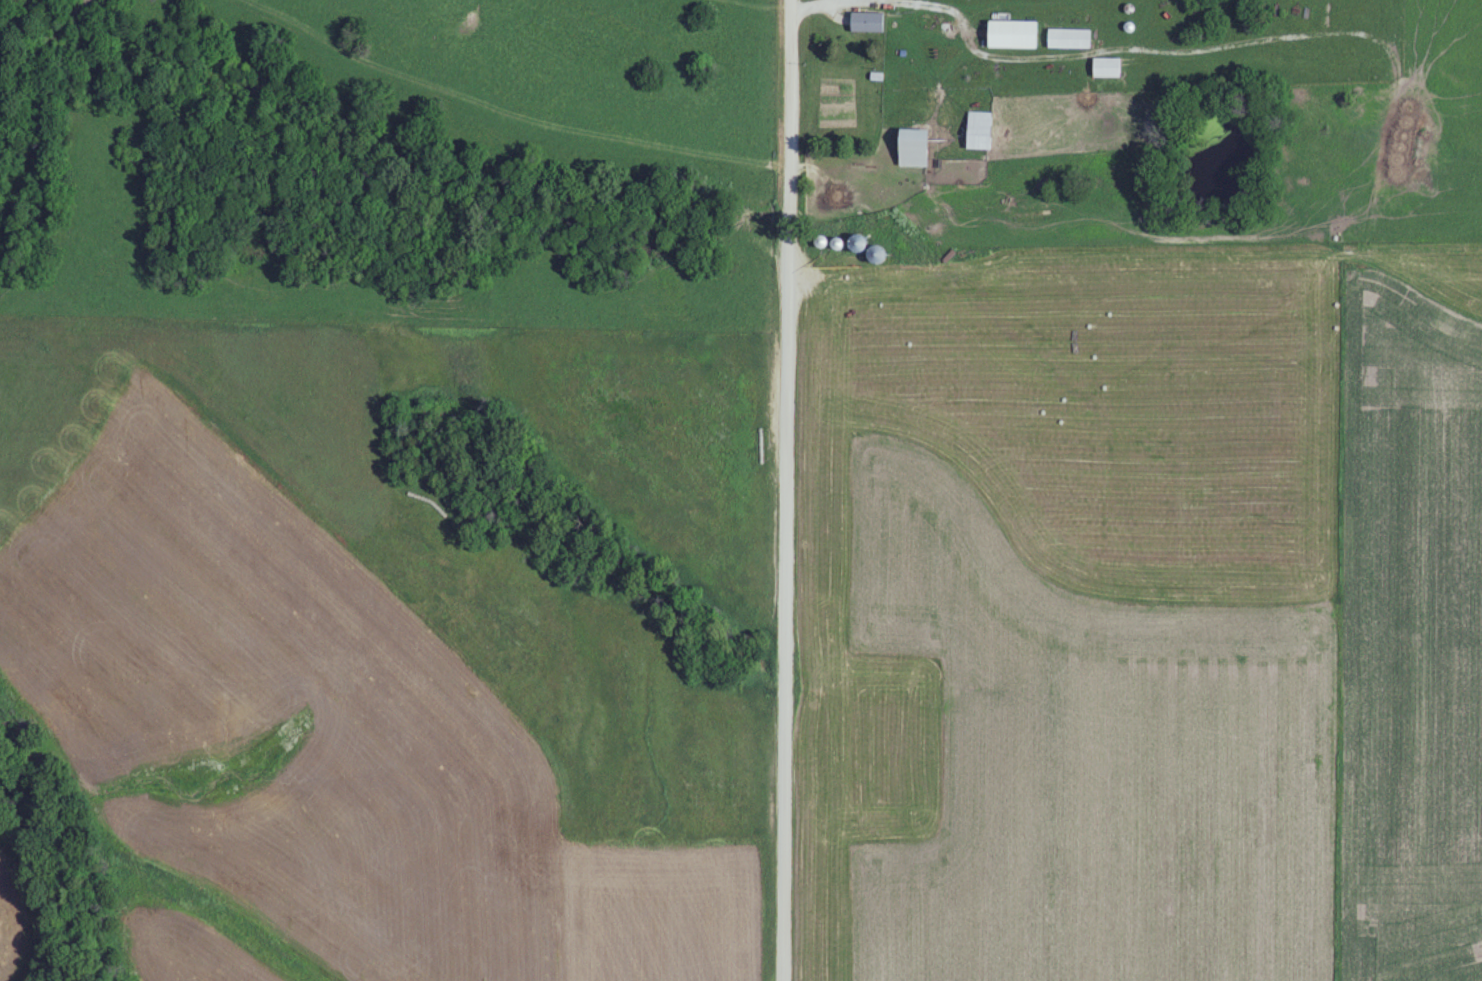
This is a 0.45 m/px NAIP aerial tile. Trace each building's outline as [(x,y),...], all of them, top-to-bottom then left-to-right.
[(854,33),(887,33),(887,13),(854,13),(854,33)] [(1041,21),(993,21),(993,48),(1041,48),(1041,21)] [(1051,49),(1093,49),(1093,30),(1051,30),(1051,49)] [(1123,78),(1123,59),(1097,59),(1097,78),(1123,78)] [(994,150),(994,112),(971,112),(971,150),(994,150)] [(933,131),(904,130),(903,168),(933,168),(933,131)] [(817,241),(821,250),(829,246),(826,237),(817,241)] [(873,247),(871,263),(885,265),(888,250),(873,247)]
